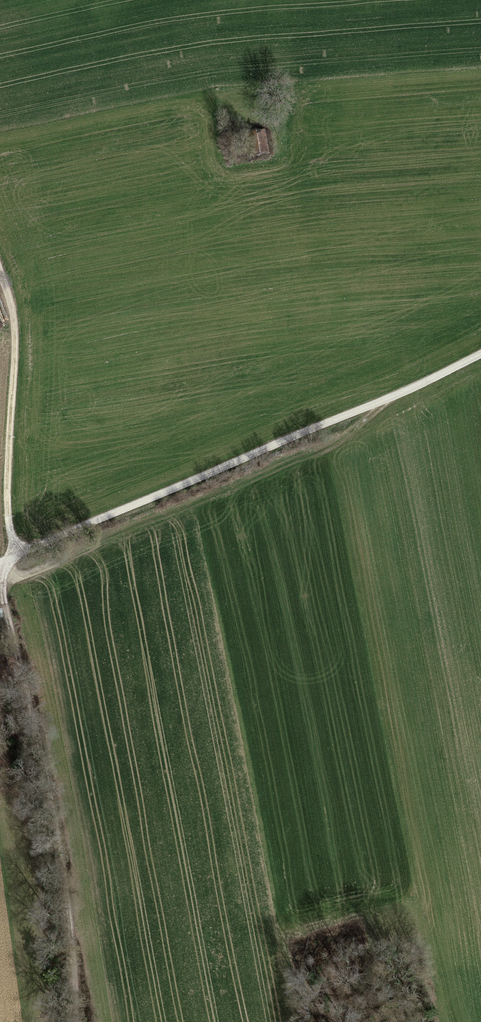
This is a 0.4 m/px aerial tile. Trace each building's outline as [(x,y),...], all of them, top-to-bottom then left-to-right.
[(266,130),(248,132),(250,154),(268,152),(266,130)]
